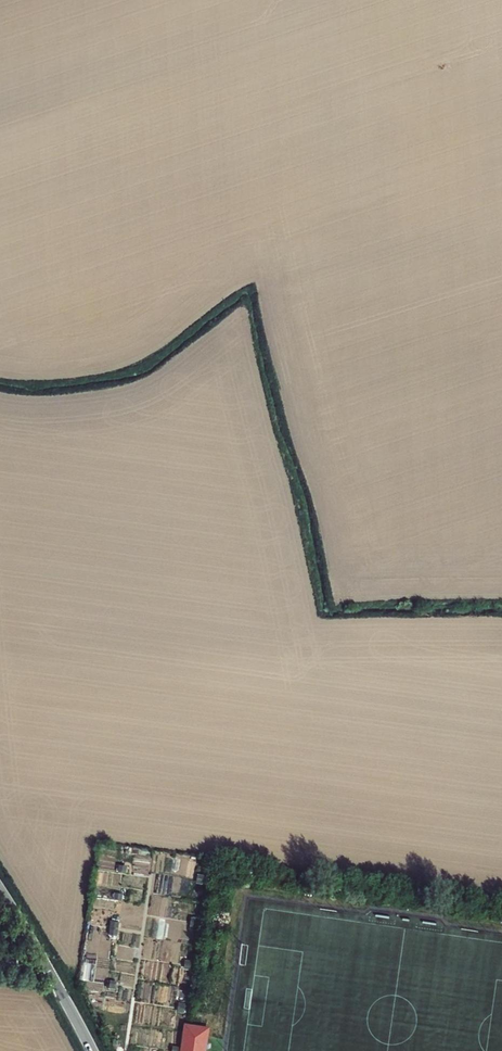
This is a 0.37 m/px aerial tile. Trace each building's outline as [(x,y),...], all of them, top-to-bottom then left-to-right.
[(203,1046),(214,1047),(216,1017),(205,1016),(203,1046)]
